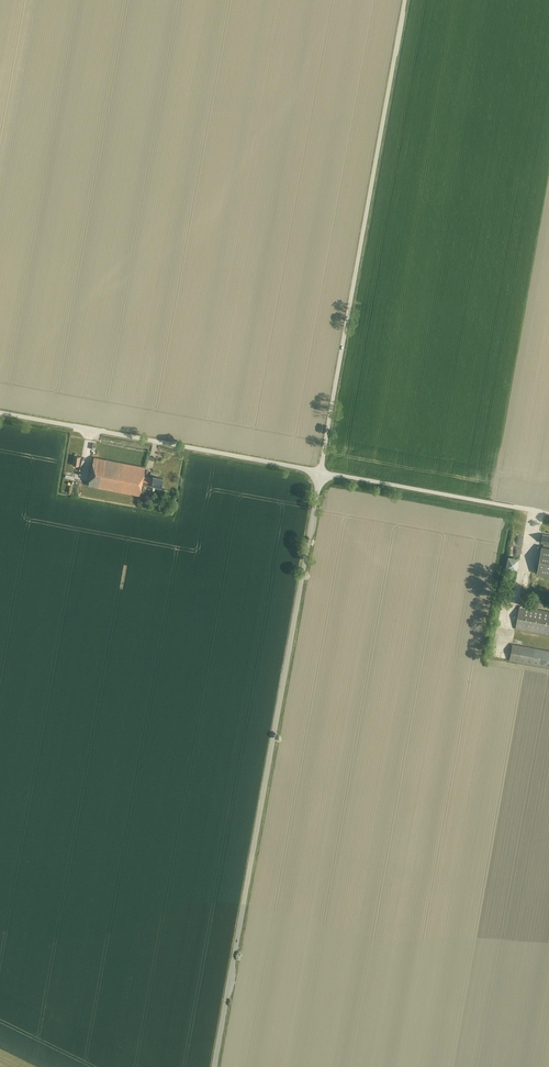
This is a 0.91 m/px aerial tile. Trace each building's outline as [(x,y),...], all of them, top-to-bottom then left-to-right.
[(80,466),(81,457),(74,456),(73,465),(80,466)] [(152,478),(143,476),(145,467),(94,457),(89,485),(139,495),(142,484),(151,486),(151,485),(152,485),(151,489),(155,490),(155,488),(161,489),(163,478),(152,476),(152,478)] [(542,546),(537,573),(548,576),(548,535),(543,534),(542,537),(541,538),(541,540),(541,541),(541,542),(544,543),(543,546),(542,546)] [(514,550),(523,552),(525,539),(516,537),(514,550)] [(518,569),(520,558),(509,556),(507,567),(518,569)] [(518,617),(516,629),(548,635),(548,611),(520,606),(518,617)] [(512,649),(510,660),(548,667),(548,650),(513,644),(512,649)]
